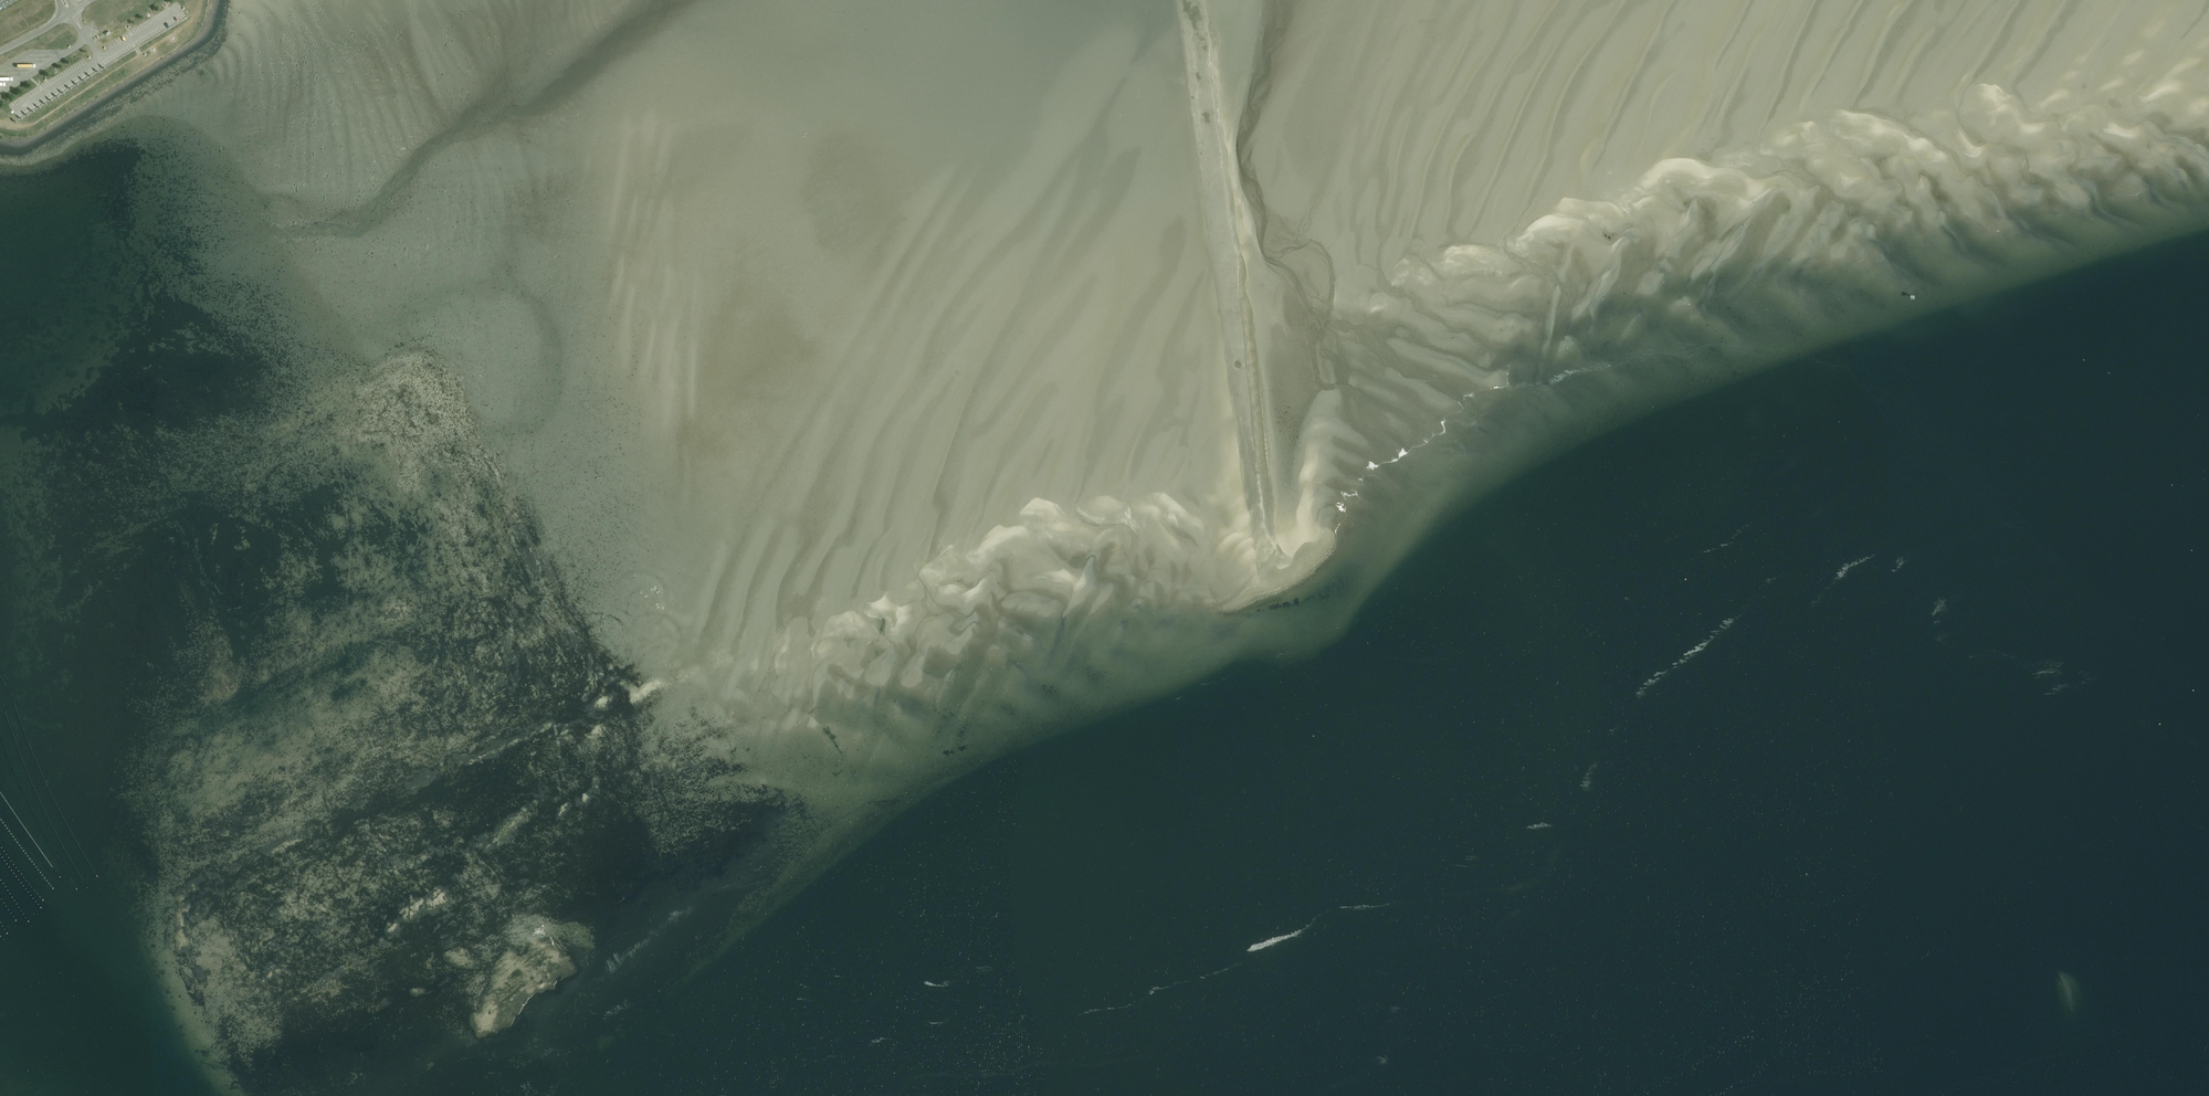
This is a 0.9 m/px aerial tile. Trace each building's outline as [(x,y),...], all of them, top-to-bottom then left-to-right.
[(20,57),(20,67),(35,66),(34,57),(20,57)] [(22,95),(12,100),(14,104),(24,99),(22,95)]
